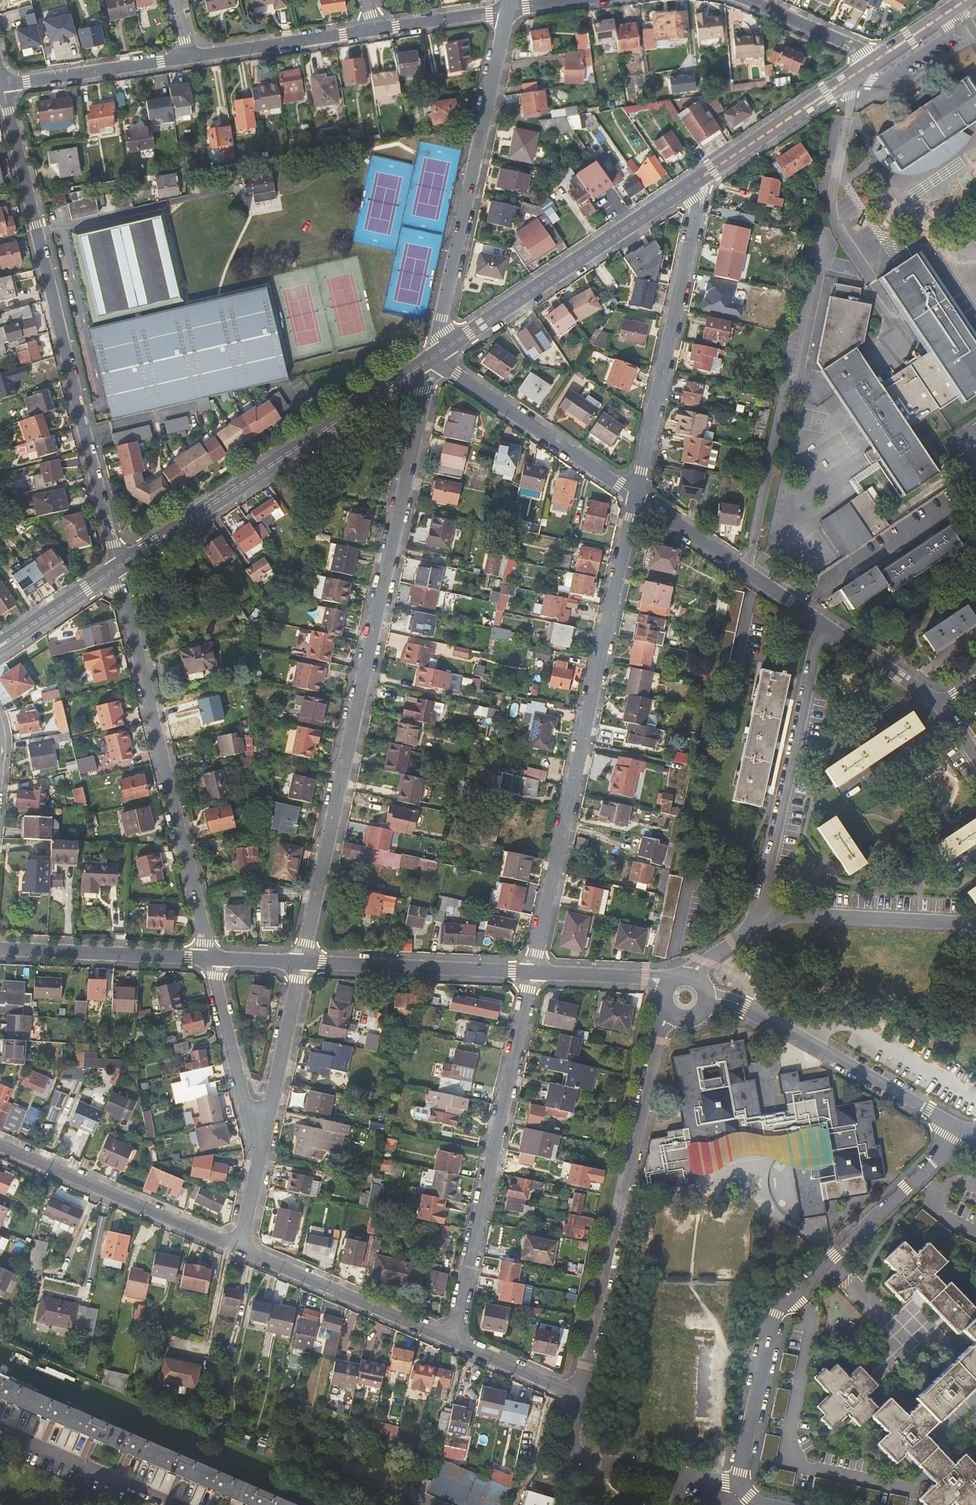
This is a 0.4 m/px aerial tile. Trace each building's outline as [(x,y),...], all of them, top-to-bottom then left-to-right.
[(137,12),(136,6),(134,0),(107,0),(112,19),(137,12)] [(208,11),(236,3),(236,0),(206,0),(208,11)] [(324,12),(345,9),(344,0),(322,0),(324,12)] [(864,10),(867,3),(868,0),(844,0),(844,1),(864,10)] [(905,0),(884,0),(900,10),(905,0)] [(34,4),(20,8),(21,16),(27,14),(29,25),(18,28),(22,48),(43,43),(34,4)] [(73,12),(47,18),(52,40),(61,38),(62,41),(70,39),(69,36),(78,34),(73,12)] [(657,39),(667,38),(688,37),(686,13),(661,15),(661,19),(655,20),(657,39)] [(707,15),(697,16),(699,39),(724,36),(724,35),(722,18),(722,16),(707,18),(707,15)] [(597,45),(618,42),(616,27),(614,19),(605,21),(605,24),(594,26),(597,45)] [(636,24),(616,27),(618,42),(619,52),(640,49),(636,24)] [(81,30),(84,46),(105,42),(100,25),(81,30)] [(551,49),(548,29),(530,32),(533,52),(551,49)] [(578,36),(580,51),(591,50),(588,34),(578,36)] [(765,56),(762,36),(744,39),(734,40),(737,60),(740,59),(765,56)] [(468,42),(447,45),(451,73),(466,70),(465,61),(471,60),(468,42)] [(780,54),(774,52),(770,61),(784,68),(782,71),(788,74),(790,70),(797,73),(805,56),(783,46),(780,54)] [(406,50),(397,51),(400,76),(421,73),(418,52),(407,53),(406,50)] [(584,66),(593,65),(591,50),(580,51),(567,53),(566,82),(583,83),(584,66)] [(362,60),(343,62),(347,85),(366,82),(362,60)] [(291,71),(280,72),(284,104),(287,104),(288,103),(302,100),(300,91),(303,90),(300,74),(292,75),(291,71)] [(400,93),(397,72),(380,74),(380,72),(372,73),(375,99),(382,98),(383,95),(400,93)] [(442,73),(429,75),(432,94),(444,92),(442,73)] [(312,77),(313,84),(317,106),(337,103),(334,78),(326,79),(325,75),(312,77)] [(672,93),(697,91),(696,76),(671,78),(672,93)] [(776,80),(777,86),(791,84),(790,78),(776,80)] [(720,80),(721,94),(733,92),(732,79),(720,80)] [(968,79),(879,137),(901,170),(975,121),(975,91),(975,90),(968,79)] [(178,124),(178,122),(177,116),(192,114),(193,113),(191,104),(188,81),(179,82),(179,86),(170,87),(171,97),(175,123),(175,125),(178,124)] [(523,85),(524,94),(539,92),(538,83),(523,85)] [(259,90),(252,91),(253,99),(255,111),(282,106),(279,84),(259,87),(259,90)] [(72,97),(79,96),(78,88),(70,89),(72,97)] [(548,113),(544,91),(539,92),(524,94),(523,94),(526,116),(548,113)] [(175,123),(171,97),(164,98),(164,99),(147,102),(150,120),(163,118),(164,124),(175,123)] [(73,123),(69,98),(37,102),(41,124),(39,133),(47,136),(49,131),(66,128),(67,133),(76,127),(73,123)] [(253,111),(255,111),(253,99),(235,102),(239,129),(255,126),(253,111)] [(457,120),(454,100),(431,103),(434,124),(457,120)] [(717,100),(711,104),(718,115),(724,111),(717,100)] [(680,115),(672,101),(660,103),(673,123),(681,117),(702,149),(723,135),(713,120),(709,122),(697,103),(680,115)] [(725,114),(734,127),(751,116),(745,106),(747,104),(745,101),(725,114)] [(114,110),(114,104),(90,107),(91,114),(88,114),(91,133),(100,132),(99,127),(114,125),(112,111),(114,110)] [(590,132),(602,125),(593,113),(588,113),(565,117),(573,129),(586,126),(590,132)] [(193,120),(192,114),(177,116),(178,122),(193,120)] [(548,133),(573,129),(565,117),(539,121),(548,133)] [(715,118),(713,120),(719,129),(721,128),(715,118)] [(227,144),(233,143),(231,127),(210,130),(212,146),(220,145),(221,151),(227,150),(227,144)] [(153,148),(150,129),(127,133),(130,151),(153,148)] [(532,162),(538,134),(517,130),(511,158),(532,162)] [(359,131),(348,132),(349,137),(350,145),(357,144),(356,138),(360,137),(359,131)] [(683,150),(671,133),(655,143),(667,161),(683,150)] [(586,138),(581,141),(597,163),(613,186),(614,187),(617,184),(615,181),(622,177),(605,152),(603,154),(599,149),(596,151),(591,146),(595,143),(593,138),(588,141),(586,138)] [(801,146),(773,164),(783,180),(811,161),(801,146)] [(58,162),(61,177),(79,174),(75,149),(49,154),(51,163),(58,162)] [(233,150),(225,152),(226,163),(235,161),(233,150)] [(646,187),(667,173),(655,156),(648,158),(640,171),(634,163),(632,165),(631,164),(629,165),(630,167),(636,175),(637,174),(646,187)] [(198,160),(181,163),(182,169),(199,167),(198,160)] [(51,163),(61,177),(58,162),(51,163)] [(593,199),(613,186),(597,163),(577,176),(593,199)] [(592,213),(599,208),(593,199),(577,176),(570,167),(564,175),(559,182),(565,186),(569,181),(575,190),(573,191),(584,207),(580,209),(584,215),(591,212),(592,213)] [(634,176),(636,175),(630,167),(627,169),(633,178),(622,185),(628,195),(635,190),(637,193),(643,189),(634,176)] [(185,187),(182,169),(176,171),(176,176),(156,179),(159,197),(179,194),(178,188),(177,179),(180,178),(182,187),(185,187)] [(189,170),(191,185),(199,184),(197,169),(189,170)] [(276,197),(271,169),(242,174),(243,184),(246,196),(253,194),(254,201),(276,197)] [(526,193),(529,176),(502,170),(498,187),(526,193)] [(782,182),(764,179),(759,202),(776,206),(778,199),(782,182)] [(68,204),(72,219),(99,212),(95,197),(86,199),(84,191),(70,194),(72,203),(68,204)] [(66,204),(63,195),(54,197),(56,207),(66,204)] [(551,200),(548,198),(542,208),(553,224),(560,220),(551,206),(553,203),(551,200)] [(512,228),(516,207),(493,202),(488,223),(512,228)] [(525,265),(563,240),(553,224),(542,208),(523,202),(514,249),(525,265)] [(5,232),(6,236),(15,233),(12,219),(4,221),(1,208),(0,208),(0,234),(5,232)] [(724,209),(722,217),(738,221),(740,213),(724,209)] [(182,301),(162,214),(73,235),(94,322),(182,301)] [(759,247),(762,233),(726,225),(721,248),(741,253),(743,243),(759,247)] [(2,268),(21,263),(16,243),(0,247),(0,258),(2,268)] [(632,253),(624,258),(638,278),(655,282),(661,251),(656,243),(651,246),(645,250),(644,248),(634,254),(632,253)] [(745,253),(741,253),(721,248),(720,257),(721,257),(719,266),(718,265),(715,277),(739,282),(745,253)] [(481,254),(477,273),(503,279),(507,260),(481,254)] [(922,263),(917,255),(884,277),(893,292),(932,351),(894,378),(882,386),(877,379),(856,348),(865,343),(873,305),(871,305),(871,301),(861,299),(863,288),(839,283),(836,297),(832,296),(818,362),(823,370),(822,370),(873,447),(865,453),(873,464),(881,459),(885,464),(906,495),(939,473),(915,436),(975,396),(975,344),(922,263)] [(16,297),(14,288),(16,288),(15,281),(12,281),(11,275),(0,278),(0,301),(16,297)] [(651,307),(656,282),(655,282),(638,278),(632,303),(651,307)] [(710,310),(730,314),(736,288),(715,283),(713,293),(708,292),(706,301),(711,302),(710,310)] [(266,288),(91,328),(112,420),(196,400),(209,397),(287,379),(266,288)] [(600,308),(589,290),(571,301),(582,319),(600,308)] [(773,297),(793,301),(795,294),(774,290),(773,297)] [(559,334),(576,323),(564,305),(547,316),(559,334)] [(33,319),(30,307),(11,312),(14,324),(0,328),(0,344),(25,338),(38,334),(33,319)] [(726,342),(731,323),(709,318),(704,338),(726,342)] [(637,323),(626,321),(625,321),(621,340),(643,345),(647,326),(637,323)] [(533,357),(549,346),(534,324),(518,335),(533,357)] [(612,335),(602,331),(598,337),(610,341),(612,335)] [(607,349),(610,341),(598,337),(593,344),(607,349)] [(25,338),(0,344),(0,354),(6,353),(6,349),(15,346),(21,365),(42,358),(36,340),(26,343),(25,338)] [(709,372),(712,357),(716,357),(718,349),(695,344),(693,352),(690,351),(688,361),(698,363),(697,369),(709,372)] [(505,377),(516,360),(496,347),(484,364),(505,377)] [(629,392),(638,369),(616,360),(608,383),(629,392)] [(532,369),(536,365),(529,364),(525,370),(528,372),(532,369)] [(16,394),(12,382),(28,377),(24,366),(0,373),(0,399),(16,394)] [(894,378),(889,371),(877,379),(882,386),(894,378)] [(530,374),(520,389),(540,403),(550,387),(530,374)] [(686,387),(682,404),(698,408),(702,386),(690,384),(688,388),(686,387)] [(25,398),(31,417),(42,414),(53,410),(46,390),(25,398)] [(281,408),(288,402),(279,391),(272,397),(281,408)] [(588,424),(598,409),(586,401),(571,391),(561,406),(588,424)] [(766,393),(763,405),(771,407),(773,395),(766,393)] [(586,401),(598,409),(602,403),(590,395),(586,401)] [(209,397),(196,400),(199,413),(212,410),(209,397)] [(270,401),(257,410),(268,427),(281,418),(270,401)] [(763,405),(759,421),(767,423),(771,407),(763,405)] [(255,408),(242,416),(255,435),(268,427),(257,410),(255,408)] [(447,423),(444,437),(469,442),(470,437),(475,438),(478,429),(472,428),(475,416),(453,411),(451,424),(447,423)] [(680,412),(675,434),(687,437),(702,440),(706,420),(707,417),(680,412)] [(624,427),(603,413),(591,430),(604,440),(603,442),(610,447),(624,427)] [(19,421),(27,443),(49,436),(42,414),(31,417),(19,421)] [(167,434),(190,429),(187,416),(164,422),(167,434)] [(230,425),(230,426),(242,442),(242,444),(255,435),(242,416),(230,425)] [(712,421),(706,420),(702,440),(708,441),(712,421)] [(757,430),(762,431),(765,432),(767,423),(759,421),(757,430)] [(117,446),(136,442),(152,438),(149,425),(112,434),(115,447),(117,446)] [(242,442),(230,426),(217,435),(228,451),(242,442)] [(56,452),(52,435),(49,436),(27,443),(24,444),(26,453),(37,450),(38,457),(56,452)] [(710,453),(712,442),(708,441),(702,440),(687,437),(685,446),(688,446),(685,463),(716,469),(719,455),(710,453)] [(215,438),(202,447),(212,463),(213,464),(226,455),(215,438)] [(136,442),(117,446),(121,461),(140,457),(136,442)] [(519,447),(508,445),(498,443),(497,448),(492,473),(513,477),(519,447)] [(200,444),(187,452),(199,471),(212,463),(202,447),(200,444)] [(435,465),(433,473),(460,479),(467,449),(445,444),(440,466),(435,465)] [(174,461),(176,464),(187,480),(199,471),(187,452),(174,461)] [(143,472),(140,457),(121,461),(124,476),(140,472),(143,472)] [(34,476),(37,489),(56,485),(55,481),(63,479),(58,459),(40,463),(42,474),(34,476)] [(881,459),(850,480),(860,495),(820,521),(844,557),(872,538),(854,511),(872,498),(867,490),(866,491),(859,482),(885,464),(881,459)] [(538,463),(531,462),(526,461),(522,479),(518,494),(541,499),(545,481),(549,466),(538,463)] [(176,464),(164,472),(175,489),(187,480),(176,464)] [(699,500),(704,473),(683,469),(682,478),(684,479),(681,497),(699,500)] [(140,472),(124,476),(128,493),(150,505),(170,492),(161,478),(149,486),(142,482),(140,472)] [(571,505),(575,483),(558,479),(553,502),(555,502),(553,509),(567,512),(569,505),(571,505)] [(456,504),(460,486),(437,481),(434,499),(456,504)] [(33,497),(38,517),(69,510),(64,490),(33,497)] [(285,509),(276,497),(274,499),(273,498),(246,516),(251,524),(262,540),(268,549),(269,550),(276,545),(274,542),(264,527),(284,514),(282,511),(285,509)] [(891,526),(872,498),(854,511),(872,538),(891,526)] [(607,505),(590,501),(584,528),(601,532),(607,505)] [(741,507),(719,504),(716,524),(738,527),(741,507)] [(503,513),(500,526),(511,528),(513,518),(514,515),(503,513)] [(70,548),(78,546),(88,544),(87,536),(81,514),(63,518),(70,548)] [(370,518),(362,517),(358,516),(350,514),(345,539),(365,544),(370,518)] [(448,548),(454,523),(434,518),(429,544),(448,548)] [(520,520),(513,518),(511,528),(514,529),(519,530),(520,520)] [(245,551),(262,540),(251,524),(234,535),(245,551)] [(497,536),(499,528),(485,525),(483,533),(497,536)] [(329,543),(331,536),(323,534),(324,527),(319,526),(310,539),(329,543)] [(325,526),(324,527),(323,534),(331,536),(335,537),(336,529),(325,526)] [(875,567),(839,591),(845,599),(852,610),(887,587),(892,593),(911,580),(962,546),(948,526),(917,548),(878,574),(875,567)] [(90,536),(87,536),(88,544),(78,546),(79,550),(92,546),(90,536)] [(232,555),(221,537),(203,549),(214,566),(232,555)] [(500,547),(509,549),(511,540),(502,538),(500,547)] [(353,563),(356,549),(332,543),(330,553),(336,554),(332,572),(352,576),(355,564),(353,563)] [(654,546),(650,568),(650,569),(675,574),(680,552),(673,550),(674,545),(665,543),(664,548),(654,546)] [(644,567),(650,568),(654,546),(655,545),(649,544),(644,567)] [(581,550),(576,574),(596,578),(600,554),(598,553),(599,550),(583,547),(582,550),(581,550)] [(54,548),(35,561),(47,580),(50,584),(69,571),(54,548)] [(501,556),(488,553),(484,572),(502,576),(505,565),(499,564),(501,556)] [(265,558),(245,571),(255,585),(262,580),(260,577),(272,569),(265,558)] [(506,569),(509,569),(515,571),(517,561),(508,559),(506,569)] [(36,587),(47,580),(35,561),(34,560),(23,567),(36,587)] [(419,566),(415,585),(438,590),(442,572),(419,566)] [(25,594),(36,587),(23,567),(12,574),(25,594)] [(574,580),(572,593),(591,598),(594,584),(592,583),(593,577),(576,574),(574,580)] [(348,591),(350,582),(327,577),(322,599),(342,604),(345,591),(348,591)] [(644,594),(641,609),(666,614),(673,585),(653,581),(653,584),(646,583),(645,588),(641,587),(640,593),(644,594)] [(15,603),(1,582),(0,583),(0,614),(15,603)] [(413,594),(410,610),(417,611),(436,616),(439,617),(444,592),(438,590),(415,585),(412,584),(410,593),(413,594)] [(514,597),(516,588),(509,586),(502,585),(501,591),(499,604),(497,611),(501,612),(503,612),(507,595),(514,597)] [(496,590),(493,602),(499,604),(501,591),(496,590)] [(745,593),(732,590),(729,602),(729,603),(726,616),(722,632),(717,658),(714,670),(728,673),(745,593)] [(845,599),(839,591),(830,597),(832,600),(830,602),(833,607),(835,605),(836,606),(845,599)] [(564,610),(566,598),(547,594),(546,600),(552,601),(550,608),(542,606),(540,615),(559,619),(558,621),(566,623),(568,611),(564,610)] [(255,608),(248,619),(252,625),(256,618),(267,603),(262,600),(256,608),(255,608)] [(544,600),(542,606),(550,608),(552,601),(546,600),(544,600)] [(717,614),(726,616),(729,603),(719,601),(717,614)] [(229,603),(244,627),(252,625),(248,619),(236,602),(229,603)] [(489,619),(495,620),(497,611),(499,604),(493,602),(489,619)] [(314,623),(323,624),(327,608),(318,606),(314,623)] [(936,626),(922,635),(933,652),(975,624),(975,622),(966,606),(936,626)] [(340,637),(342,627),(340,626),(343,611),(327,607),(321,633),(334,636),(340,637)] [(432,635),(436,616),(417,611),(415,621),(410,620),(408,630),(432,635)] [(498,628),(501,612),(497,611),(495,620),(493,629),(491,637),(504,640),(505,632),(500,631),(500,629),(498,628)] [(469,617),(459,614),(458,621),(467,623),(469,617)] [(640,624),(636,641),(654,645),(663,647),(665,634),(657,632),(658,627),(661,628),(663,619),(639,614),(637,623),(640,624)] [(666,620),(663,619),(661,628),(658,627),(657,632),(661,633),(661,630),(664,631),(666,620)] [(56,641),(49,643),(52,656),(112,641),(108,623),(83,629),(86,640),(58,647),(56,641)] [(552,642),(556,624),(551,623),(547,641),(552,642)] [(568,647),(572,627),(556,624),(552,642),(551,643),(568,647)] [(232,637),(252,632),(252,625),(244,627),(231,630),(232,637)] [(83,631),(75,632),(77,642),(86,640),(83,631)] [(313,631),(308,659),(328,663),(329,663),(334,636),(321,633),(313,631)] [(649,668),(654,645),(636,641),(631,664),(649,668)] [(433,649),(406,643),(404,652),(402,652),(400,662),(419,666),(426,668),(428,658),(431,659),(433,649)] [(214,663),(210,645),(182,651),(187,673),(188,681),(203,677),(202,670),(215,667),(214,663)] [(469,650),(454,646),(452,655),(467,658),(469,650)] [(117,676),(111,648),(85,654),(89,669),(94,667),(97,681),(117,676)] [(552,652),(538,649),(536,658),(541,659),(550,661),(552,652)] [(701,681),(711,683),(714,670),(717,658),(706,656),(701,681)] [(327,668),(328,663),(308,659),(300,657),(298,663),(327,668)] [(555,668),(551,686),(567,689),(571,671),(565,670),(567,664),(559,662),(557,668),(555,668)] [(325,678),(327,668),(298,663),(293,687),(318,692),(320,683),(321,677),(325,678)] [(847,663),(831,674),(846,697),(857,690),(854,687),(860,683),(847,663)] [(29,677),(21,665),(0,679),(14,698),(35,685),(29,677)] [(476,676),(483,678),(483,674),(485,667),(478,665),(476,676)] [(450,673),(426,668),(419,666),(417,676),(419,676),(416,686),(430,689),(430,685),(436,687),(436,688),(437,688),(447,690),(451,673),(450,673)] [(632,668),(627,695),(630,695),(647,699),(653,673),(632,668)] [(761,807),(780,720),(789,676),(761,670),(733,801),(761,807)] [(482,680),(474,678),(472,688),(480,690),(482,680)] [(42,694),(44,701),(62,697),(60,689),(42,694)] [(646,727),(652,700),(647,699),(630,695),(623,722),(630,724),(646,727)] [(216,707),(213,696),(192,702),(194,713),(197,712),(200,723),(209,721),(208,716),(215,714),(214,708),(216,707)] [(414,718),(413,721),(431,725),(433,712),(431,712),(433,702),(408,697),(404,716),(414,718)] [(321,725),(326,702),(305,698),(302,710),(300,721),(321,725)] [(60,721),(67,719),(63,700),(55,702),(60,721)] [(100,714),(104,729),(124,725),(122,714),(120,709),(122,708),(120,700),(98,705),(100,714)] [(535,714),(528,747),(551,752),(553,743),(549,742),(552,727),(555,728),(557,719),(544,716),(546,709),(528,705),(526,712),(535,714)] [(19,714),(23,740),(30,739),(40,737),(36,711),(19,714)] [(911,722),(868,751),(879,768),(923,739),(911,722)] [(400,724),(396,744),(411,747),(413,747),(417,728),(400,724)] [(653,750),(658,730),(646,727),(630,724),(628,734),(630,734),(628,744),(653,750)] [(315,743),(318,732),(317,732),(317,730),(299,727),(293,755),(311,758),(314,742),(315,743)] [(487,737),(496,739),(499,729),(489,727),(487,737)] [(129,730),(106,735),(113,762),(133,757),(130,746),(129,740),(131,740),(129,730)] [(51,743),(72,739),(70,731),(40,737),(30,739),(35,769),(56,765),(51,743)] [(471,733),(469,740),(480,742),(481,735),(471,733)] [(235,734),(221,737),(225,756),(243,753),(240,739),(236,741),(235,734)] [(387,762),(385,771),(403,775),(404,775),(411,747),(396,744),(394,743),(389,763),(387,762)] [(879,768),(868,751),(824,780),(836,797),(879,768)] [(94,756),(77,760),(79,768),(80,774),(97,769),(94,756)] [(235,769),(254,765),(254,756),(233,761),(235,769)] [(633,799),(641,762),(618,757),(616,767),(615,767),(613,775),(612,775),(611,784),(610,794),(616,795),(632,799),(633,799)] [(187,764),(189,772),(204,768),(202,760),(187,764)] [(528,769),(526,778),(538,781),(546,782),(548,773),(528,769)] [(204,774),(211,801),(229,797),(223,770),(204,774)] [(263,773),(254,773),(254,781),(263,781),(263,773)] [(526,778),(501,773),(497,791),(533,799),(538,781),(526,778)] [(403,775),(397,801),(418,806),(424,779),(404,775),(403,775)] [(148,794),(144,776),(122,781),(126,799),(148,794)] [(294,776),(289,799),(310,803),(314,786),(309,785),(310,780),(294,776)] [(465,781),(463,790),(466,791),(479,794),(481,785),(465,781)] [(47,788),(36,787),(35,792),(19,790),(17,805),(33,808),(33,810),(45,809),(47,788)] [(76,791),(79,805),(88,805),(84,789),(76,791)] [(671,808),(674,797),(663,795),(661,806),(663,806),(661,814),(676,817),(682,818),(684,811),(671,808)] [(627,826),(631,807),(604,801),(600,820),(627,826)] [(298,808),(277,803),(271,828),(294,834),(296,825),(294,824),(298,808)] [(412,834),(417,812),(390,806),(387,821),(393,822),(391,830),(412,834)] [(234,827),(229,807),(207,812),(212,832),(234,827)] [(154,828),(149,808),(123,815),(127,835),(154,828)] [(26,816),(25,838),(35,839),(50,839),(51,818),(26,816)] [(676,817),(670,843),(676,844),(682,818),(676,817)] [(849,875),(866,864),(834,818),(818,829),(839,861),(849,875)] [(958,831),(936,846),(947,862),(975,843),(975,819),(958,831)] [(479,838),(496,841),(499,827),(482,823),(479,838)] [(658,845),(659,842),(644,837),(638,856),(653,861),(653,864),(660,866),(666,847),(658,845)] [(587,851),(589,841),(579,838),(577,848),(587,851)] [(52,861),(78,863),(79,841),(53,839),(52,845),(52,859),(52,861)] [(225,849),(223,839),(207,843),(209,853),(225,849)] [(301,849),(280,844),(274,876),(284,878),(285,875),(293,877),(297,858),(299,858),(301,849)] [(398,867),(417,871),(418,866),(420,859),(403,856),(353,845),(351,854),(399,865),(398,867)] [(405,845),(403,856),(420,859),(437,863),(439,852),(405,845)] [(258,847),(237,850),(239,872),(258,870),(256,856),(259,856),(258,847)] [(666,868),(671,869),(675,850),(669,849),(666,865),(667,866),(666,868)] [(527,883),(533,857),(505,851),(500,876),(527,883)] [(153,882),(163,879),(156,853),(137,858),(143,878),(151,875),(153,882)] [(52,861),(52,859),(28,858),(27,876),(23,876),(23,891),(30,891),(30,896),(41,896),(41,892),(50,893),(50,883),(51,865),(52,861)] [(435,870),(437,863),(420,859),(418,866),(435,870)] [(637,882),(646,884),(650,886),(654,867),(634,862),(630,881),(637,882)] [(117,884),(118,865),(84,864),(83,891),(98,892),(99,883),(117,884)] [(55,865),(51,865),(50,883),(63,884),(63,875),(55,875),(55,865)] [(664,869),(658,895),(665,896),(670,876),(671,870),(664,869)] [(683,879),(670,876),(665,896),(661,915),(659,923),(658,928),(652,956),(666,959),(683,879)] [(396,898),(402,899),(405,886),(365,877),(363,885),(368,886),(367,892),(396,898)] [(357,883),(356,890),(364,891),(367,892),(368,886),(363,885),(357,883)] [(495,891),(491,907),(520,913),(526,888),(500,883),(498,891),(495,891)] [(604,891),(586,887),(580,911),(598,915),(604,891)] [(968,893),(975,905),(975,887),(968,893)] [(276,891),(262,891),(263,926),(277,925),(276,891)] [(393,913),(396,898),(367,892),(364,891),(359,912),(379,916),(380,910),(393,913)] [(456,907),(458,900),(440,896),(437,910),(446,912),(447,905),(456,907)] [(149,906),(148,927),(173,928),(175,912),(167,912),(167,907),(149,906)] [(423,928),(425,919),(426,915),(427,910),(410,906),(406,925),(423,928)] [(249,907),(227,908),(227,930),(250,929),(249,907)] [(649,920),(659,923),(661,915),(651,913),(649,920)] [(589,918),(568,914),(561,946),(582,951),(582,949),(586,950),(589,939),(585,937),(589,918)] [(516,922),(489,916),(485,935),(485,936),(512,941),(516,922)] [(450,944),(483,945),(485,936),(485,935),(475,934),(475,926),(447,925),(446,938),(450,938),(450,944)] [(642,953),(647,931),(621,926),(616,948),(642,953)] [(415,944),(402,941),(400,952),(413,952),(415,944)] [(63,979),(36,978),(35,997),(63,997),(63,979)] [(10,1014),(24,1015),(25,1003),(31,1003),(32,994),(25,994),(26,982),(6,981),(4,992),(0,992),(0,1014),(10,1014)] [(107,982),(89,981),(88,999),(106,1000),(107,982)] [(157,987),(163,1012),(177,1009),(184,1008),(177,982),(157,987)] [(122,984),(114,984),(113,1010),(138,1012),(139,988),(122,988),(122,984)] [(271,990),(254,986),(248,1011),(265,1015),(271,990)] [(325,1015),(321,1033),(345,1038),(347,1029),(355,1031),(357,1025),(348,1023),(352,1004),(351,1003),(353,994),(337,991),(335,1000),(333,1000),(329,1016),(325,1015)] [(419,1017),(419,996),(396,995),(395,1016),(419,1017)] [(450,1010),(498,1020),(501,1005),(467,998),(466,1000),(453,998),(450,1010)] [(77,1001),(76,1019),(87,1019),(88,1001),(77,1001)] [(571,1029),(576,1007),(551,1001),(546,1022),(571,1029)] [(629,1031),(634,1007),(605,1001),(600,1024),(629,1031)] [(190,1013),(189,1006),(184,1008),(177,1009),(179,1017),(177,1017),(179,1029),(185,1028),(186,1034),(204,1030),(200,1012),(190,1013)] [(377,1024),(384,1026),(386,1014),(380,1013),(377,1024)] [(10,1014),(8,1039),(26,1040),(30,1041),(32,1016),(24,1015),(10,1014)] [(145,1022),(138,1021),(137,1048),(148,1048),(149,1028),(145,1028),(145,1022)] [(468,1024),(464,1042),(484,1046),(488,1028),(468,1024)] [(580,1031),(578,1037),(582,1038),(588,1040),(590,1033),(580,1031)] [(360,1034),(357,1048),(363,1049),(378,1052),(381,1036),(369,1034),(369,1035),(360,1034)] [(562,1034),(557,1058),(576,1063),(582,1038),(578,1037),(562,1034)] [(24,1065),(26,1040),(8,1039),(5,1039),(4,1057),(0,1057),(0,1064),(24,1065)] [(190,1051),(188,1041),(176,1044),(178,1053),(190,1051)] [(348,1072),(354,1047),(325,1041),(323,1053),(312,1051),(308,1070),(330,1075),(331,1068),(348,1072)] [(648,1150),(649,1155),(647,1155),(642,1175),(639,1195),(694,1185),(693,1175),(688,1149),(728,1142),(727,1137),(739,1134),(741,1143),(756,1141),(764,1139),(765,1143),(782,1140),(806,1136),(825,1133),(827,1145),(830,1163),(794,1169),(794,1171),(803,1219),(825,1215),(826,1218),(849,1214),(843,1180),(865,1176),(866,1181),(885,1177),(880,1146),(875,1147),(871,1125),(876,1124),(872,1102),(836,1108),(832,1090),(829,1090),(828,1079),(799,1084),(797,1073),(782,1076),(779,1076),(782,1094),(785,1094),(787,1105),(784,1106),(785,1112),(761,1116),(755,1081),(745,1083),(743,1070),(748,1069),(748,1064),(743,1041),(689,1050),(690,1055),(672,1058),(685,1130),(667,1133),(668,1138),(650,1141),(648,1150)] [(186,1064),(188,1071),(209,1066),(205,1049),(192,1052),(195,1062),(186,1064)] [(442,1084),(440,1092),(464,1097),(465,1090),(460,1090),(462,1079),(472,1081),(477,1056),(457,1051),(453,1066),(446,1065),(442,1084)] [(98,1053),(85,1053),(85,1067),(96,1068),(110,1068),(111,1059),(98,1059),(98,1053)] [(568,1074),(565,1085),(577,1088),(591,1091),(596,1067),(576,1063),(557,1058),(545,1056),(542,1068),(568,1074)] [(137,1060),(111,1059),(110,1068),(116,1068),(123,1069),(136,1069),(137,1068),(137,1060)] [(21,1074),(25,1076),(27,1073),(30,1065),(25,1065),(21,1074)] [(174,1084),(178,1104),(198,1099),(218,1095),(215,1083),(208,1084),(206,1076),(213,1075),(211,1066),(209,1066),(188,1071),(182,1072),(184,1082),(174,1084)] [(144,1067),(137,1068),(136,1069),(139,1082),(147,1081),(144,1067)] [(110,1082),(116,1085),(123,1069),(116,1068),(110,1082)] [(161,1074),(162,1077),(181,1073),(180,1068),(163,1072),(163,1073),(161,1074)] [(33,1076),(27,1073),(25,1076),(22,1083),(48,1094),(53,1084),(47,1081),(49,1078),(35,1072),(33,1076)] [(572,1112),(577,1088),(565,1085),(552,1082),(546,1107),(571,1112),(572,1112)] [(367,1084),(365,1094),(376,1096),(378,1086),(367,1084)] [(0,1117),(0,1132),(1,1132),(6,1122),(10,1112),(4,1110),(13,1090),(0,1085),(0,1110),(0,1109),(3,1110),(0,1117)] [(57,1121),(69,1094),(58,1089),(46,1116),(57,1121)] [(330,1114),(334,1095),(311,1090),(307,1109),(330,1114)] [(457,1126),(459,1116),(460,1108),(463,1109),(467,1109),(470,1099),(464,1097),(440,1092),(432,1090),(429,1102),(438,1103),(436,1110),(432,1109),(430,1120),(457,1126)] [(98,1103),(101,1096),(93,1093),(90,1100),(98,1103)] [(136,1103),(112,1093),(105,1109),(129,1119),(136,1103)] [(224,1122),(218,1095),(198,1099),(200,1111),(202,1117),(196,1118),(198,1128),(224,1122)] [(104,1112),(81,1102),(71,1124),(78,1127),(79,1124),(96,1132),(104,1112)] [(570,1117),(571,1112),(546,1107),(534,1104),(529,1123),(539,1125),(541,1119),(543,1119),(545,1114),(565,1119),(566,1116),(570,1117)] [(19,1112),(12,1108),(10,1112),(6,1122),(13,1125),(19,1112)] [(155,1130),(152,1110),(144,1112),(147,1132),(149,1139),(157,1137),(155,1130)] [(348,1135),(350,1125),(320,1118),(318,1128),(298,1124),(296,1134),(300,1135),(296,1154),(321,1160),(324,1150),(340,1153),(345,1134),(348,1135)] [(229,1143),(224,1122),(198,1128),(197,1128),(198,1131),(200,1141),(202,1149),(229,1143)] [(558,1145),(560,1135),(526,1128),(521,1152),(532,1154),(550,1158),(553,1144),(558,1145)] [(200,1141),(198,1131),(192,1133),(194,1143),(200,1141)] [(388,1138),(389,1134),(384,1133),(382,1140),(387,1141),(386,1147),(396,1149),(398,1140),(388,1138)] [(688,1149),(693,1175),(698,1179),(700,1180),(703,1181),(707,1180),(712,1179),(716,1178),(728,1169),(731,1166),(735,1164),(740,1162),(744,1160),(749,1160),(757,1160),(762,1160),(771,1163),(782,1167),(787,1169),(790,1170),(794,1171),(794,1169),(830,1163),(827,1145),(823,1143),(815,1141),(806,1136),(782,1140),(779,1143),(774,1145),(770,1147),(767,1147),(764,1146),(761,1144),(756,1141),(741,1143),(739,1134),(727,1137),(728,1142),(688,1149)] [(123,1166),(131,1148),(109,1138),(100,1159),(107,1161),(108,1159),(123,1166)] [(440,1151),(436,1170),(457,1175),(462,1156),(440,1151)] [(530,1164),(532,1154),(521,1152),(518,1151),(516,1161),(530,1164)] [(216,1154),(196,1157),(192,1175),(225,1181),(227,1172),(228,1166),(214,1164),(216,1154)] [(393,1170),(394,1161),(378,1158),(377,1163),(382,1164),(381,1168),(393,1170)] [(598,1176),(604,1178),(606,1171),(580,1165),(578,1173),(575,1173),(572,1184),(589,1187),(591,1180),(597,1181),(598,1176)] [(181,1187),(185,1180),(161,1170),(155,1167),(153,1167),(144,1187),(153,1191),(159,1179),(175,1186),(171,1194),(177,1196),(179,1192),(183,1194),(185,1189),(181,1187)] [(456,1192),(457,1187),(460,1175),(457,1175),(436,1170),(430,1169),(428,1177),(435,1179),(432,1195),(445,1198),(458,1201),(460,1193),(456,1192)] [(6,1196),(14,1178),(0,1171),(0,1193),(6,1196)] [(294,1172),(290,1191),(310,1195),(317,1196),(320,1182),(313,1181),(314,1177),(294,1172)] [(365,1172),(363,1180),(365,1181),(373,1182),(375,1174),(365,1172)] [(541,1189),(543,1182),(517,1177),(515,1185),(511,1184),(508,1195),(509,1196),(508,1200),(526,1204),(530,1187),(541,1189)] [(365,1181),(362,1193),(370,1194),(373,1182),(365,1181)] [(382,1184),(373,1182),(370,1194),(368,1208),(377,1209),(382,1184)] [(220,1212),(227,1198),(202,1187),(195,1201),(220,1212)] [(362,1193),(360,1205),(368,1208),(370,1194),(362,1193)] [(588,1213),(592,1197),(576,1193),(574,1199),(569,1198),(569,1203),(573,1204),(572,1210),(582,1212),(588,1213)] [(442,1212),(445,1198),(432,1195),(425,1194),(419,1218),(438,1223),(440,1223),(440,1222),(442,1222),(444,1212),(442,1212)] [(73,1233),(82,1210),(52,1197),(39,1227),(50,1231),(53,1224),(73,1233)] [(534,1215),(536,1206),(526,1204),(508,1200),(506,1208),(524,1212),(524,1213),(534,1215)] [(8,1209),(0,1205),(0,1228),(8,1209)] [(295,1238),(300,1214),(280,1210),(275,1236),(284,1238),(284,1241),(294,1243),(295,1238)] [(951,1234),(922,1210),(913,1222),(942,1246),(951,1234)] [(586,1225),(594,1226),(594,1224),(595,1219),(571,1213),(569,1224),(565,1224),(563,1233),(576,1236),(576,1237),(583,1238),(586,1225)] [(448,1240),(451,1226),(443,1224),(440,1239),(448,1240)] [(321,1228),(309,1226),(304,1251),(329,1256),(333,1239),(320,1236),(321,1228)] [(4,1251),(9,1241),(1,1237),(3,1231),(0,1229),(0,1250),(4,1251)] [(129,1237),(110,1233),(103,1264),(122,1268),(129,1237)] [(349,1233),(348,1240),(366,1244),(368,1236),(349,1233)] [(553,1264),(557,1242),(528,1237),(523,1258),(553,1264)] [(32,1243),(27,1266),(26,1272),(39,1275),(42,1276),(49,1243),(39,1241),(32,1239),(32,1243)] [(373,1277),(395,1281),(400,1260),(378,1256),(381,1240),(374,1239),(373,1245),(369,1263),(376,1265),(373,1277)] [(343,1261),(368,1266),(369,1263),(373,1245),(366,1244),(348,1240),(343,1261)] [(950,1283),(946,1287),(936,1277),(935,1277),(932,1275),(935,1272),(936,1272),(946,1262),(928,1244),(918,1252),(918,1254),(916,1256),(913,1253),(914,1252),(904,1242),(885,1260),(894,1270),(895,1270),(898,1273),(895,1276),(894,1275),(886,1284),(904,1303),(913,1295),(912,1293),(915,1291),(918,1293),(919,1293),(927,1302),(958,1334),(963,1330),(973,1340),(972,1342),(975,1345),(972,1348),(971,1347),(916,1400),(920,1404),(910,1414),(910,1415),(908,1417),(890,1399),(879,1409),(870,1399),(868,1399),(866,1397),(869,1393),(870,1394),(878,1387),(859,1367),(851,1375),(852,1376),(849,1378),(837,1365),(829,1373),(825,1369),(815,1379),(831,1396),(818,1408),(826,1416),(822,1419),(832,1429),(848,1414),(860,1426),(872,1416),(886,1431),(887,1431),(890,1434),(887,1437),(886,1436),(877,1444),(896,1464),(905,1455),(904,1454),(906,1452),(937,1484),(935,1486),(934,1486),(920,1499),(926,1504),(950,1504),(955,1501),(957,1503),(957,1504),(975,1504),(975,1488),(972,1484),(974,1481),(975,1482),(975,1466),(965,1455),(957,1463),(957,1464),(954,1466),(953,1465),(953,1464),(928,1438),(927,1438),(925,1435),(938,1423),(975,1386),(975,1383),(973,1380),(975,1378),(975,1310),(950,1283)] [(151,1275),(176,1280),(181,1258),(156,1252),(151,1275)] [(421,1265),(400,1260),(395,1281),(417,1286),(421,1265)] [(522,1264),(502,1260),(498,1280),(500,1280),(518,1284),(522,1264)] [(442,1265),(430,1263),(426,1279),(429,1280),(428,1287),(445,1290),(446,1282),(443,1282),(444,1273),(441,1273),(442,1265)] [(193,1265),(186,1264),(181,1286),(208,1292),(213,1269),(204,1267),(204,1266),(194,1264),(193,1265)] [(14,1273),(0,1267),(0,1295),(3,1296),(14,1273)] [(139,1272),(132,1271),(127,1295),(145,1299),(150,1274),(142,1273),(143,1270),(140,1269),(139,1272)] [(38,1282),(39,1275),(26,1272),(24,1278),(24,1279),(38,1282)] [(518,1284),(500,1280),(498,1288),(501,1289),(499,1301),(521,1305),(525,1285),(518,1284)] [(219,1313),(237,1317),(243,1291),(225,1287),(219,1313)] [(39,1321),(83,1330),(88,1307),(44,1298),(39,1321)] [(251,1319),(268,1323),(272,1305),(255,1301),(251,1319)] [(150,1306),(145,1305),(144,1311),(141,1325),(147,1326),(151,1312),(148,1312),(150,1306)] [(296,1310),(272,1305),(268,1323),(266,1330),(291,1335),(296,1310)] [(506,1331),(510,1309),(487,1305),(483,1327),(506,1331)] [(99,1309),(88,1307),(83,1330),(83,1332),(93,1335),(99,1309)] [(318,1324),(320,1313),(306,1309),(304,1317),(301,1316),(294,1349),(311,1353),(312,1351),(313,1351),(318,1324)] [(134,1327),(140,1329),(141,1325),(144,1311),(138,1310),(134,1327)] [(341,1331),(343,1320),(325,1315),(321,1325),(319,1336),(328,1338),(324,1353),(337,1356),(342,1332),(341,1331)] [(554,1354),(559,1334),(537,1330),(534,1349),(554,1354)] [(224,1372),(231,1373),(237,1349),(230,1348),(224,1372)] [(414,1353),(396,1349),(392,1368),(386,1366),(384,1373),(391,1374),(393,1368),(400,1369),(399,1378),(408,1380),(414,1353)] [(87,1356),(78,1353),(75,1366),(85,1368),(87,1356)] [(165,1358),(160,1381),(179,1385),(184,1358),(177,1357),(176,1360),(171,1359),(165,1358)] [(191,1360),(184,1358),(179,1385),(197,1389),(202,1365),(196,1364),(191,1363),(191,1360)] [(331,1382),(356,1388),(357,1382),(360,1366),(336,1360),(332,1376),(331,1382)] [(357,1382),(381,1387),(384,1373),(386,1366),(386,1365),(377,1364),(375,1366),(361,1363),(360,1366),(357,1382)] [(420,1384),(432,1386),(436,1367),(418,1363),(416,1371),(413,1370),(412,1377),(415,1378),(413,1388),(419,1389),(420,1384)] [(452,1371),(436,1367),(432,1386),(430,1392),(445,1395),(447,1386),(451,1387),(454,1373),(452,1372),(452,1371)] [(129,1379),(105,1372),(103,1384),(126,1394),(129,1379)] [(697,1403),(698,1376),(682,1375),(681,1403),(697,1403)] [(233,1498),(244,1503),(249,1504),(299,1504),(0,1377),(0,1398),(233,1498)] [(477,1414),(501,1419),(506,1398),(507,1394),(482,1388),(477,1414)] [(792,1391),(778,1389),(772,1418),(785,1421),(792,1391)] [(340,1400),(327,1397),(325,1407),(341,1414),(345,1406),(339,1404),(340,1400)] [(530,1404),(506,1398),(501,1419),(501,1422),(525,1427),(530,1404)] [(465,1407),(454,1404),(452,1413),(448,1430),(448,1432),(466,1436),(471,1413),(464,1411),(465,1407)] [(439,1428),(448,1430),(452,1413),(443,1411),(439,1428)] [(212,1427),(219,1428),(222,1414),(215,1412),(212,1427)] [(413,1436),(397,1429),(396,1438),(419,1448),(420,1444),(412,1440),(413,1436)] [(371,1445),(338,1431),(333,1444),(338,1447),(330,1466),(420,1504),(458,1504),(363,1464),(368,1452),(371,1445)] [(782,1437),(767,1434),(762,1461),(776,1464),(782,1437)] [(262,1440),(258,1451),(265,1454),(266,1448),(267,1443),(262,1440)] [(431,1444),(420,1441),(420,1444),(419,1448),(438,1457),(442,1459),(445,1446),(445,1445),(442,1444),(441,1447),(438,1446),(436,1450),(430,1448),(431,1444)] [(456,1449),(445,1446),(442,1459),(451,1463),(453,1458),(464,1460),(466,1451),(463,1450),(464,1444),(457,1443),(456,1449)] [(289,1457),(266,1448),(265,1454),(288,1464),(289,1457)] [(510,1477),(491,1468),(488,1480),(511,1490),(513,1482),(514,1476),(511,1475),(510,1477)] [(797,1473),(775,1469),(772,1482),(794,1487),(797,1473)] [(511,1490),(488,1480),(471,1472),(466,1483),(472,1485),(463,1504),(505,1504),(511,1490)] [(816,1478),(813,1491),(878,1504),(881,1492),(816,1478)] [(526,1491),(522,1504),(556,1504),(557,1502),(543,1497),(542,1496),(526,1491)] [(891,1494),(889,1504),(907,1504),(909,1498),(891,1494)]
